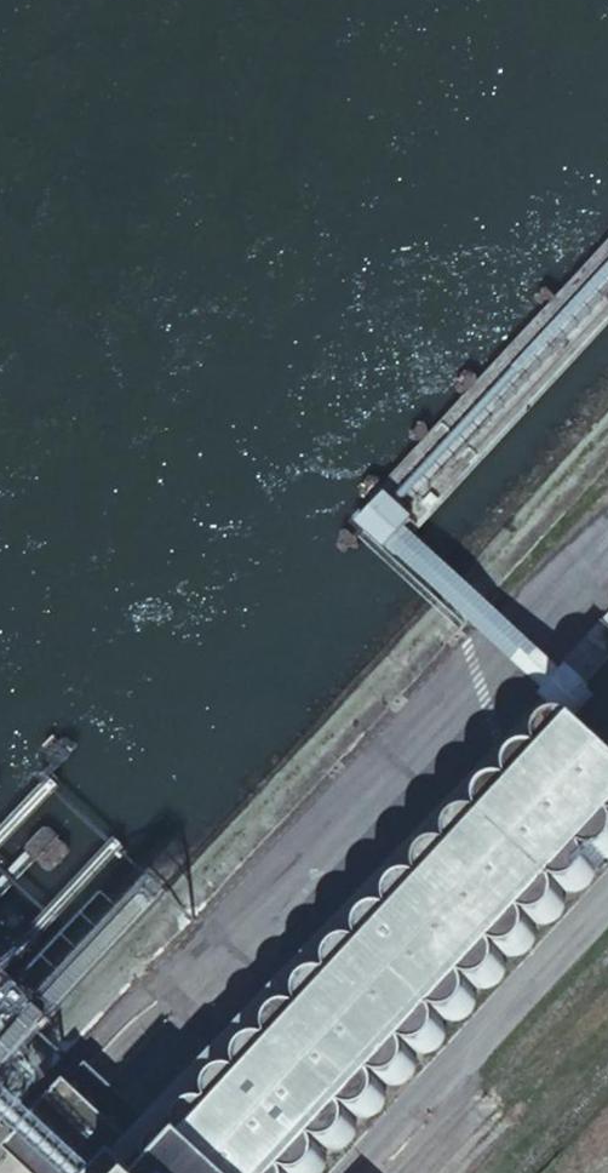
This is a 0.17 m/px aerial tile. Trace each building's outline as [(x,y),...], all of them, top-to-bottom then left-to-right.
[(321,1172),(323,1161),(320,1152),(326,1153),(332,1153),(339,1151),(344,1148),(348,1144),(353,1137),(353,1128),(351,1118),(361,1118),(367,1118),(374,1113),(377,1106),(380,1099),(381,1091),(377,1083),(387,1085),(395,1084),(403,1078),(410,1071),(411,1063),(410,1054),(414,1055),(422,1055),(431,1051),(436,1043),(440,1033),(437,1022),(444,1025),(447,1024),(455,1022),(463,1017),(468,1011),(470,1005),(470,999),(467,988),(474,988),(480,989),(488,986),(494,980),(497,973),(499,965),(497,957),(504,957),(511,958),(517,954),(521,950),(525,945),(528,937),(527,925),(533,926),(537,927),(544,925),(549,922),(553,917),(556,911),(558,905),(556,898),(555,889),(564,892),(570,892),(577,889),(583,887),(586,880),(589,875),(590,868),(588,859),(595,861),(597,861),(602,861),(607,858),(607,760),(580,734),(569,729),(562,728),(555,730),(547,735),(543,741),(541,747),(540,758),(529,759),(522,762),(517,767),(514,772),(512,778),(513,785),(515,791),(505,786),(498,787),(492,790),(487,795),(483,802),(480,807),(482,815),(485,821),(475,821),(469,820),(463,824),(458,829),(454,835),(453,840),(453,850),(457,855),(449,852),(443,854),(437,855),(434,858),(429,862),(426,866),(425,871),(423,877),(428,888),(418,887),(408,888),(402,892),(399,896),(397,900),(396,905),(396,913),(400,923),(389,920),(383,920),(377,921),(371,925),(369,928),(365,932),(364,936),(364,942),(364,947),(367,953),(358,952),(352,952),(347,953),(342,957),(339,961),(336,966),(336,971),(335,978),(338,984),(328,983),(322,985),(317,988),(311,992),(310,996),(306,1001),(306,1006),(305,1011),(309,1018),(301,1017),(295,1016),(288,1018),(282,1023),(278,1027),(277,1031),(276,1035),(275,1040),(277,1044),(280,1051),(271,1049),(264,1049),(258,1051),(252,1056),(249,1060),(248,1064),(246,1069),(246,1074),(247,1078),(250,1084),(244,1083),(239,1082),(233,1084),(227,1085),(224,1089),(220,1092),(218,1097),(217,1105),(217,1111),(221,1117),(214,1115),(208,1115),(203,1116),(198,1118),(194,1122),(190,1126),(188,1130),(187,1136),(187,1142),(97,1057),(0,1161),(0,1162),(12,1172),(320,1172),(321,1172)]
